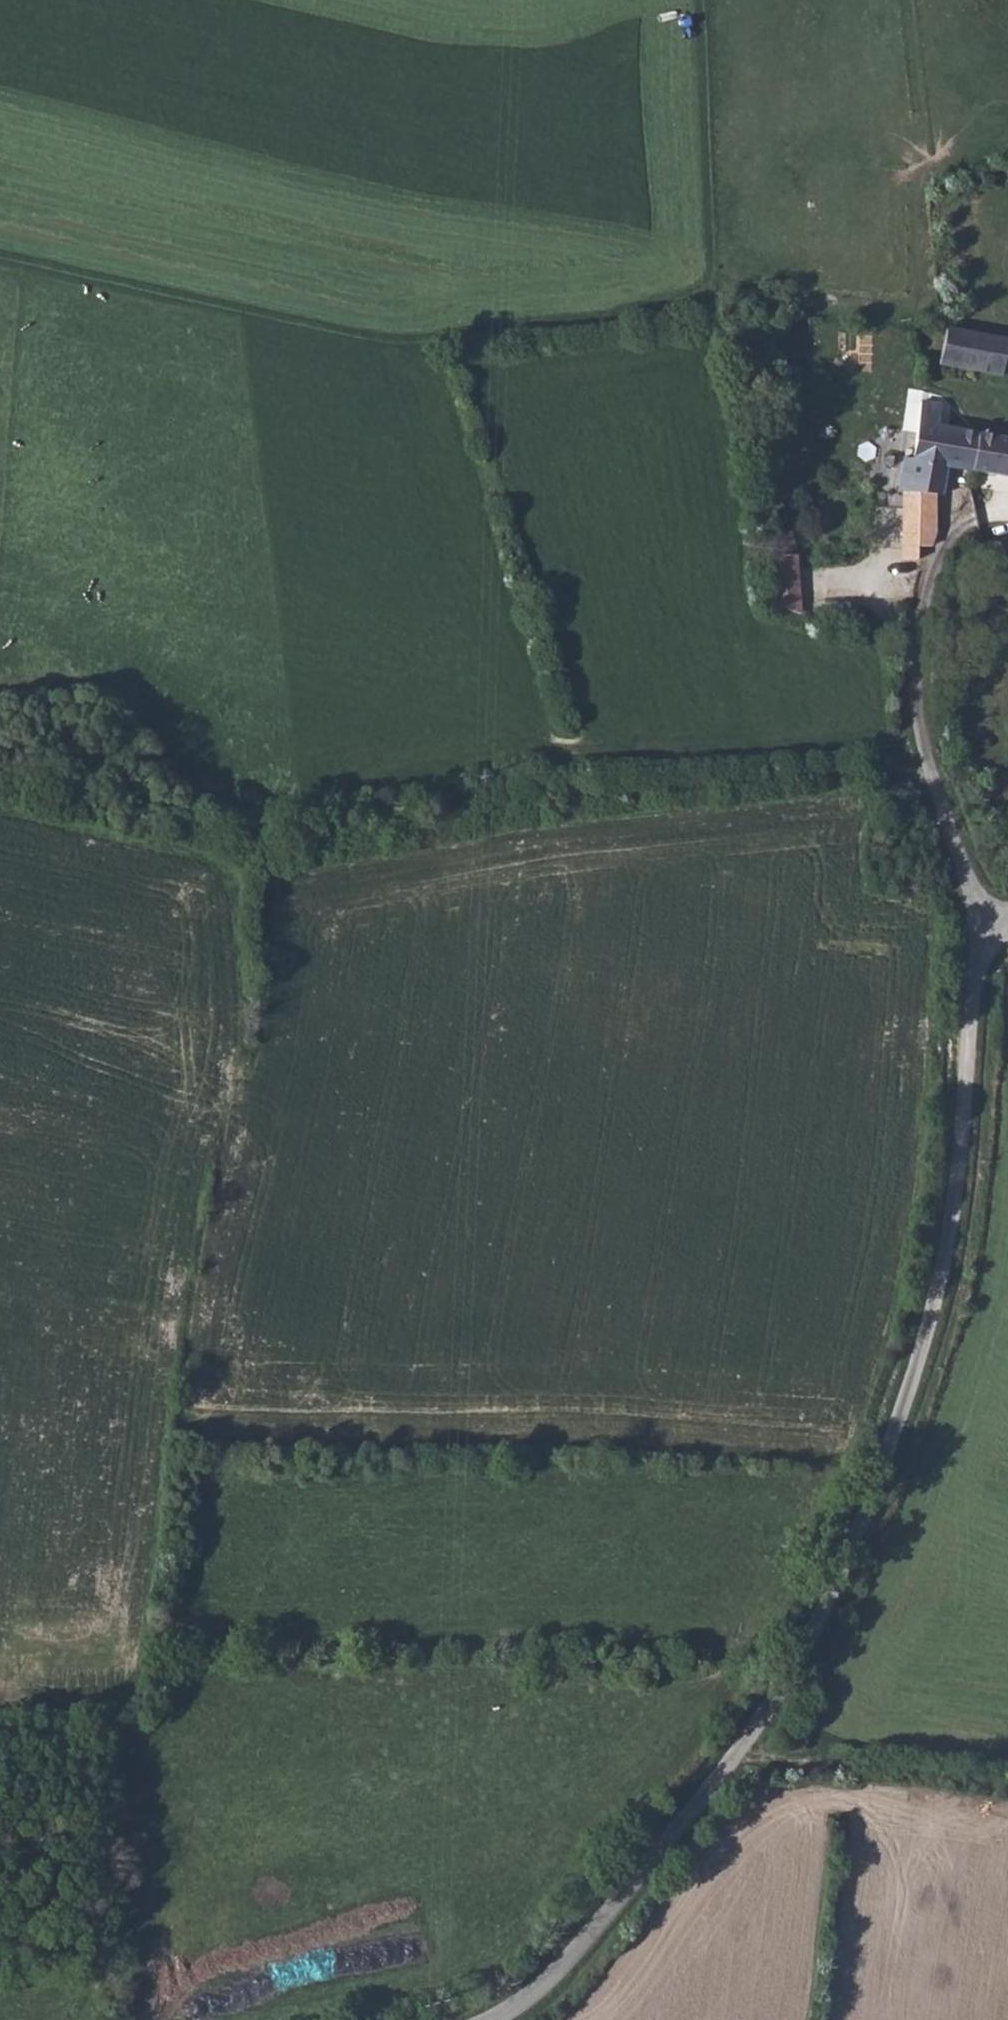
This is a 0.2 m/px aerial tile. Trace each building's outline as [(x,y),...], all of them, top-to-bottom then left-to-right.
[(939,365),(1001,376),(1007,343),(1007,341),(946,329),(939,365)] [(941,404),(921,401),(913,459),(904,458),(898,492),(903,492),(903,542),(902,542),(902,558),(918,560),(917,545),(930,547),(935,532),(936,495),(943,494),(948,467),(972,471),(978,434),(938,427),(941,404)] [(972,471),(1007,478),(1007,439),(978,434),(972,471)] [(771,572),(797,570),(796,555),(770,557),(771,572)] [(797,570),(771,572),(773,606),(801,615),(797,570)]
